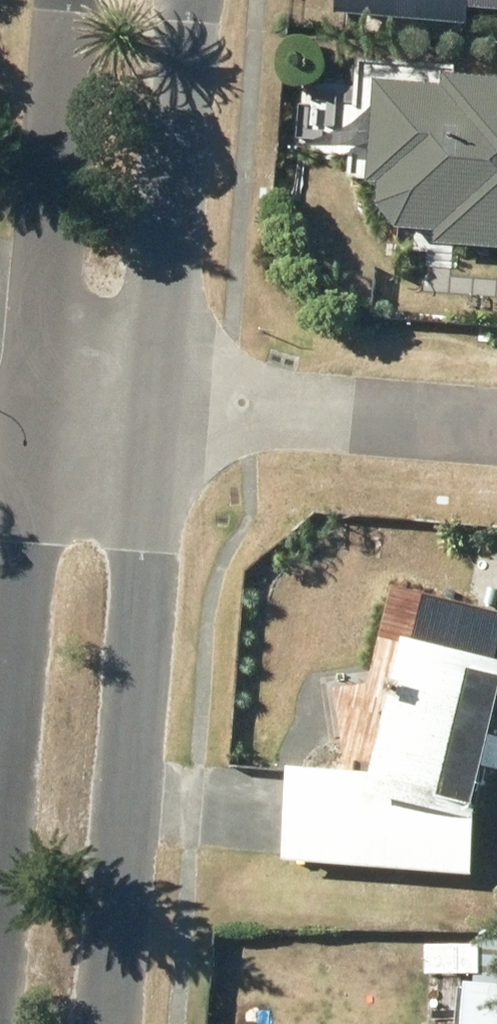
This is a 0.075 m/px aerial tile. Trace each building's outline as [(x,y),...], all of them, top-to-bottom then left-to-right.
[(458,7),(496,11),(496,0),(459,0),(458,7)] [(374,183),(372,203),(394,228),(432,231),(431,244),(496,249),(496,79),(443,74),(442,85),(372,80),(364,183),(374,183)] [(279,862),(469,875),(475,786),(479,767),(496,772),(496,767),(496,738),(487,736),(496,694),(496,665),(402,641),(369,776),(285,771),(279,862)] [(476,942),(422,943),(422,975),(476,974),(476,942)]
